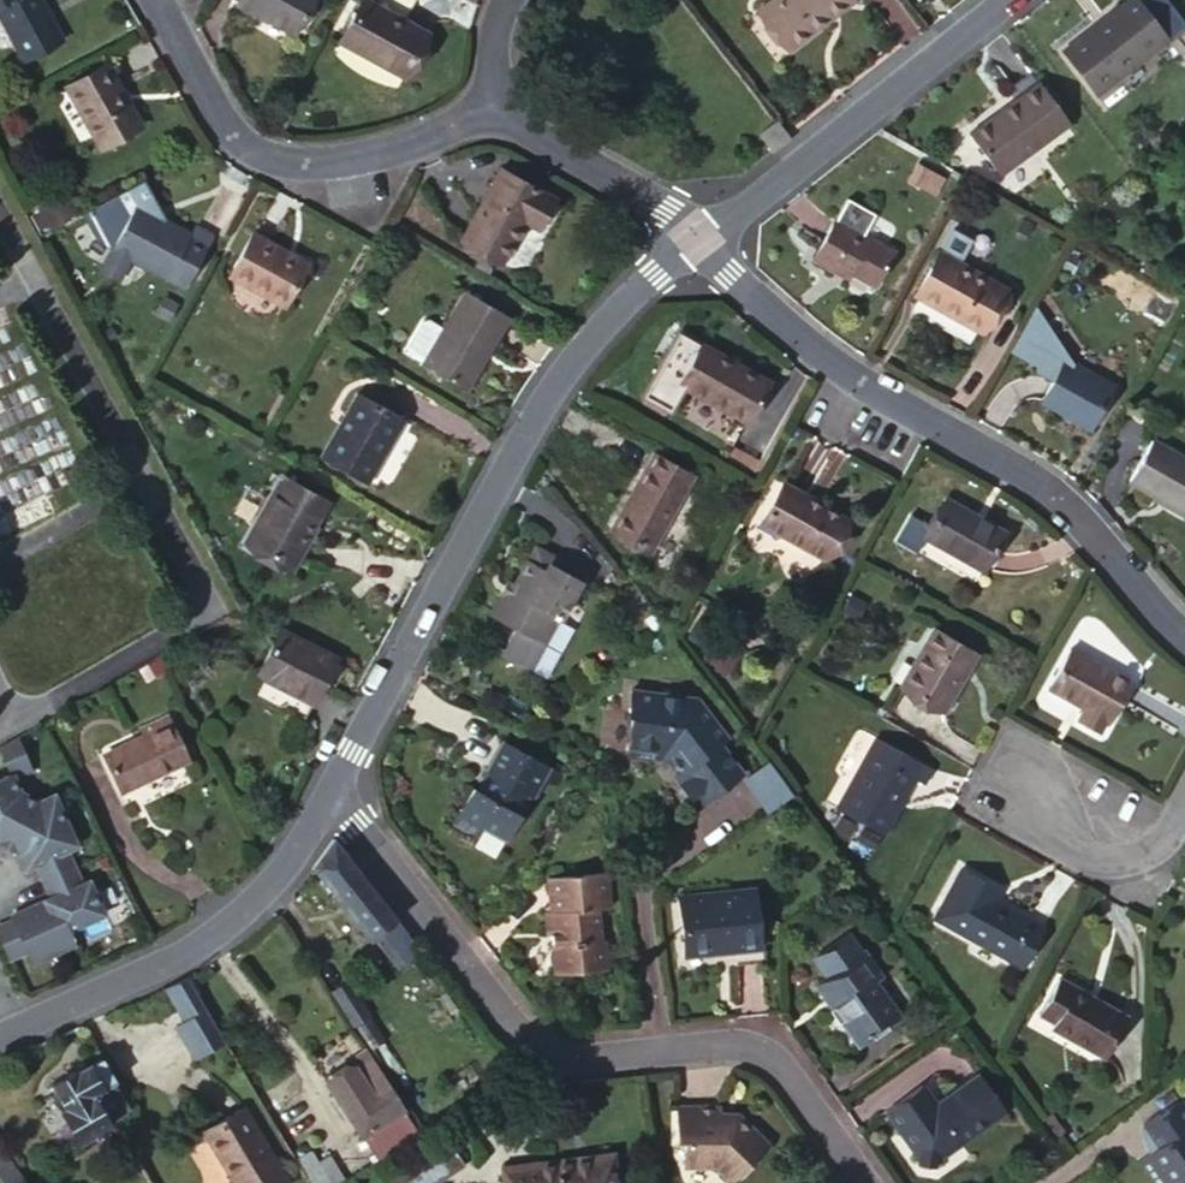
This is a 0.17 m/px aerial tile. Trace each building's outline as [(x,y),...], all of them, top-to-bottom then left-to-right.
[(21,59),(60,37),(40,0),(0,0),(0,20),(21,59)] [(291,28),(306,0),(240,0),(291,28)] [(374,5),(366,0),(363,0),(340,40),(402,74),(426,33),(402,19),(412,0),(377,0),(374,5)] [(838,0),(773,0),(762,8),(791,47),(832,15),(827,9),(838,0)] [(827,9),(832,15),(849,0),(838,0),(827,9)] [(1139,0),(1126,0),(1063,50),(1097,93),(1167,38),(1139,0)] [(96,140),(136,118),(104,62),(65,84),(96,140)] [(1007,111),(1041,86),(1038,82),(1004,107),(1007,111)] [(1068,123),(1041,86),(1007,111),(1004,107),(971,132),(1000,171),(1068,123)] [(140,124),(136,118),(96,140),(100,147),(140,124)] [(553,197),(500,168),(461,239),(499,261),(523,220),(536,226),(553,197)] [(947,183),(927,171),(915,192),(936,203),(947,183)] [(70,196),(33,210),(41,232),(78,218),(70,196)] [(100,263),(103,270),(114,276),(120,274),(129,258),(183,288),(207,244),(189,234),(133,204),(100,263)] [(814,259),(832,270),(836,263),(849,270),(876,283),(893,250),(836,219),(814,259)] [(212,235),(194,225),(189,234),(207,244),(212,235)] [(253,235),(229,277),(282,305),(306,263),(253,235)] [(941,249),(917,292),(982,327),(1004,287),(961,264),(963,261),(941,249)] [(836,263),(832,270),(846,277),(849,270),(836,263)] [(483,341),(490,345),(508,315),(463,291),(442,328),(423,362),(421,364),(458,385),(483,341)] [(160,296),(156,304),(170,312),(175,304),(160,296)] [(156,304),(153,310),(167,318),(170,312),(156,304)] [(1011,349),(1021,354),(1042,316),(1035,306),(1011,349)] [(1042,316),(1021,354),(1039,365),(1037,369),(1054,379),(1042,399),(1090,426),(1113,383),(1070,359),(1071,359),(1042,316)] [(423,362),(442,328),(428,320),(422,321),(407,347),(409,353),(423,362)] [(466,389),(490,345),(483,341),(458,385),(466,389)] [(678,382),(684,385),(707,345),(700,343),(678,382)] [(707,345),(684,385),(747,419),(769,381),(707,345)] [(403,419),(358,394),(322,456),(366,482),(403,419)] [(1152,439),(1130,479),(1170,502),(1168,505),(1184,515),(1184,457),(1152,439)] [(653,450),(610,527),(651,550),(693,472),(653,450)] [(322,499),(281,477),(244,543),(290,567),(309,532),(307,530),(322,499)] [(845,514),(783,480),(760,520),(823,556),(845,514)] [(1002,531),(946,500),(925,537),(981,569),(1002,531)] [(508,596),(502,594),(491,613),(518,627),(504,654),(530,667),(567,600),(569,601),(586,570),(536,543),(514,583),(508,596)] [(509,580),(502,594),(508,596),(514,583),(509,580)] [(932,627),(922,646),(926,649),(900,695),(938,717),(975,650),(932,627)] [(279,630),(258,674),(311,702),(334,659),(279,630)] [(926,649),(922,646),(894,693),(900,695),(926,649)] [(1129,682),(1069,650),(1047,689),(1082,708),(1078,718),(1099,729),(1103,722),(1106,723),(1129,682)] [(311,702),(258,674),(248,690),(303,719),(311,702)] [(663,694),(635,690),(633,713),(639,721),(634,758),(664,762),(672,756),(683,773),(676,778),(698,808),(745,773),(723,744),(729,738),(700,698),(686,696),(682,692),(668,691),(663,694)] [(187,760),(165,715),(141,728),(143,734),(102,754),(119,793),(187,760)] [(23,795),(20,793),(13,778),(32,770),(17,736),(0,746),(0,754),(9,775),(0,779),(0,836),(23,795)] [(875,736),(836,805),(884,833),(914,777),(923,782),(931,767),(875,736)] [(472,791),(453,825),(477,839),(482,830),(506,842),(520,818),(517,815),(527,797),(532,798),(548,770),(501,743),(485,774),(488,777),(479,794),(472,791)] [(795,793),(771,761),(746,780),(771,812),(795,793)] [(23,795),(0,836),(0,845),(12,852),(39,803),(23,795)] [(53,797),(39,803),(46,808),(56,803),(53,797)] [(9,960),(27,954),(32,966),(77,945),(70,931),(104,915),(89,883),(82,886),(66,852),(76,847),(56,803),(46,808),(39,803),(12,852),(18,855),(25,869),(35,864),(51,898),(47,907),(33,912),(33,914),(25,910),(9,917),(11,921),(0,926),(0,941),(9,960)] [(348,862),(329,840),(311,868),(368,942),(372,938),(388,960),(404,947),(411,941),(348,862)] [(958,869),(932,917),(1022,968),(1044,927),(995,900),(999,893),(958,869)] [(548,936),(553,935),(556,934),(558,944),(554,945),(554,948),(554,951),(551,955),(551,960),(552,966),(554,969),(556,971),(557,976),(607,971),(605,944),(601,943),(598,912),(610,910),(606,873),(549,878),(552,911),(547,912),(548,936)] [(759,958),(756,897),(680,902),(685,961),(759,958)] [(404,947),(388,960),(396,971),(413,958),(404,947)] [(867,955),(820,988),(859,1043),(898,1017),(872,980),(880,973),(867,955)] [(200,1055),(223,1043),(198,997),(201,995),(189,977),(163,990),(200,1055)] [(1057,981),(1047,998),(1064,1006),(1054,1024),(1052,1029),(1104,1056),(1126,1015),(1057,981)] [(347,986),(331,996),(349,1022),(364,1011),(347,986)] [(1064,1006),(1047,998),(1039,1016),(1054,1024),(1064,1006)] [(364,1011),(349,1022),(355,1031),(371,1020),(364,1011)] [(376,1162),(419,1135),(365,1053),(350,1063),(354,1070),(328,1088),(376,1162)] [(126,1107),(99,1058),(89,1066),(85,1063),(76,1069),(75,1068),(49,1084),(62,1107),(57,1110),(77,1144),(109,1125),(106,1119),(126,1107)] [(323,1080),(328,1088),(354,1070),(350,1063),(323,1080)] [(918,1158),(916,1163),(932,1168),(934,1162),(1004,1115),(980,1081),(942,1106),(940,1110),(930,1107),(931,1103),(922,1089),(888,1113),(918,1158)] [(1172,1091),(1161,1099),(1167,1108),(1178,1100),(1172,1091)] [(1141,1161),(1157,1182),(1184,1182),(1184,1110),(1178,1100),(1167,1108),(1142,1124),(1154,1140),(1147,1142),(1150,1155),(1141,1161)] [(680,1108),(680,1142),(687,1143),(687,1167),(715,1169),(732,1182),(733,1182),(768,1145),(741,1116),(734,1121),(721,1121),(721,1108),(680,1108)] [(241,1112),(203,1136),(232,1182),(287,1182),(241,1112)] [(383,1181),(384,1182),(438,1182),(463,1166),(444,1139),(383,1181)] [(326,1144),(301,1158),(315,1182),(331,1182),(344,1175),(326,1144)] [(0,1159),(0,1182),(23,1182),(5,1155),(0,1159)] [(610,1155),(502,1168),(503,1182),(614,1182),(610,1155)] [(932,1168),(916,1163),(915,1168),(916,1170),(926,1174),(931,1170),(932,1168)]
